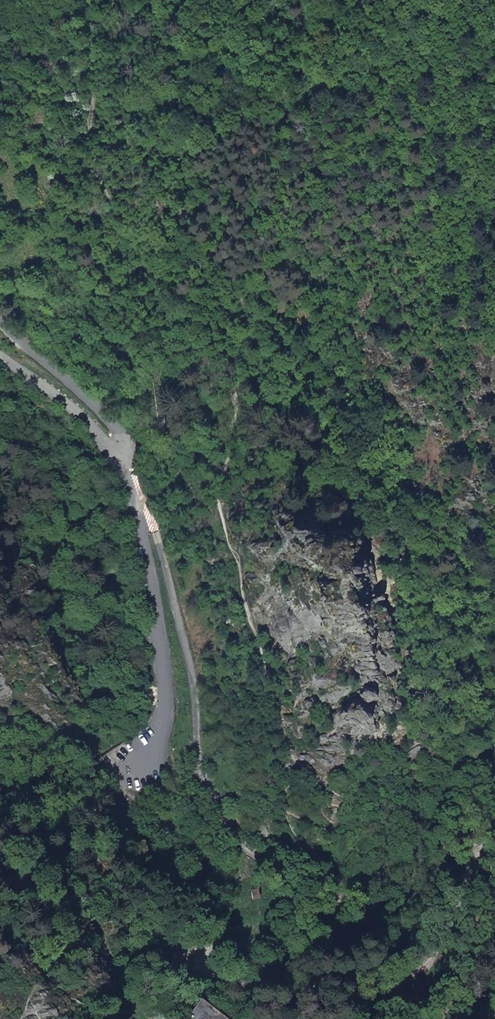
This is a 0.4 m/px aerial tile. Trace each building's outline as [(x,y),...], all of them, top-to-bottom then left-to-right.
[(485,778),(480,770),(473,775),(478,782),(485,778)] [(203,1000),(190,1018),(192,1018),(228,1018),(203,1000)]
